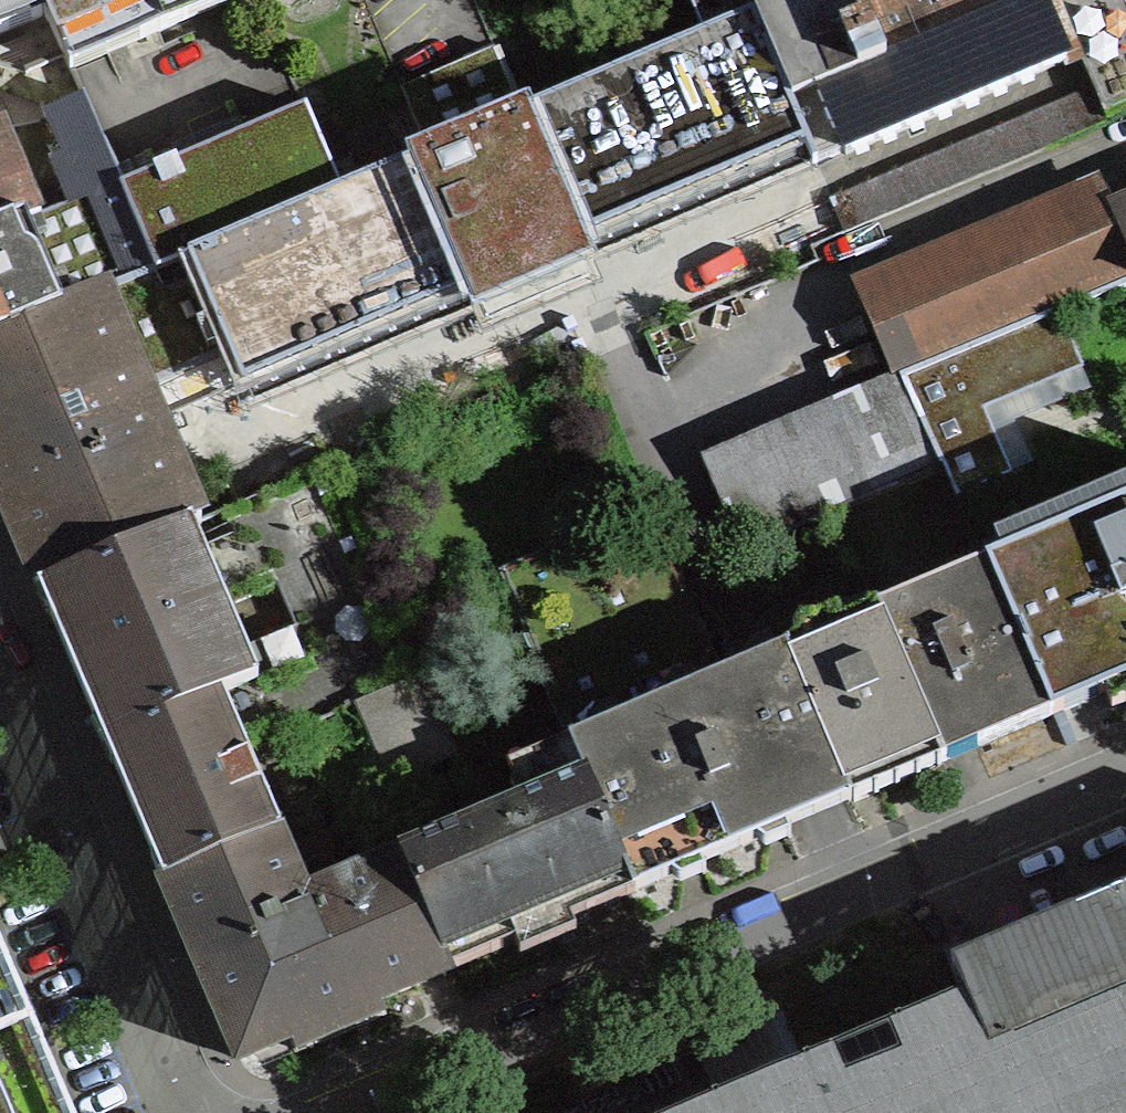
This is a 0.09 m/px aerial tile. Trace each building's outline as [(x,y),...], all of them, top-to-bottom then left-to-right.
[(40,0),(0,0),(0,36),(47,15),(40,0)] [(47,15),(64,54),(72,72),(239,0),(40,0),(47,15)] [(807,146),(815,164),(817,163),(817,162),(844,151),(845,155),(1066,61),(1041,2),(1046,0),(690,0),(705,36),(752,17),(807,146)] [(800,146),(801,148),(807,146),(752,17),(705,36),(522,113),(430,152),(397,167),(396,165),(371,176),(372,178),(339,192),(187,257),(228,354),(242,385),(243,385),(243,386),(248,385),(246,382),(311,354),(313,357),(317,355),(316,353),(402,316),(403,318),(407,316),(406,314),(471,286),(472,289),(476,287),(480,295),(484,293),(484,292),(571,254),(572,255),(576,254),(572,246),(577,244),(576,242),(640,214),(642,216),(646,215),(645,212),(731,175),(732,178),(736,176),(735,173),(800,146)] [(522,113),(494,49),(403,88),(430,152),(522,113)] [(72,72),(64,54),(24,71),(44,117),(84,99),(72,72)] [(157,269),(121,185),(84,99),(44,117),(45,119),(62,157),(52,161),(70,203),(70,204),(86,197),(123,284),(157,269)] [(187,257),(339,192),(303,107),(299,109),(300,110),(241,135),(241,136),(247,151),(188,176),(188,175),(183,177),(175,159),(153,169),(155,172),(153,173),(153,174),(126,185),(125,183),(121,185),(157,269),(187,257)] [(39,217),(25,183),(7,191),(0,176),(0,233),(39,217)] [(123,284),(86,197),(70,204),(39,217),(0,233),(0,336),(123,284)] [(1115,213),(1114,210),(1006,255),(1034,322),(1059,312),(1125,283),(1125,208),(1115,213)] [(143,389),(228,354),(187,257),(157,269),(123,284),(0,336),(0,499),(39,590),(176,532),(235,506),(218,464),(182,480),(157,422),(143,389)] [(943,465),(944,465),(957,497),(1011,473),(1011,472),(984,410),(1083,368),(1059,312),(1034,322),(902,378),(943,465)] [(223,515),(231,535),(201,547),(226,607),(277,585),(294,626),(244,648),(257,678),(104,743),(163,880),(278,831),(280,830),(243,744),(276,730),(280,739),(308,727),(306,724),(430,670),(342,464),(223,515)] [(986,564),(1052,716),(1105,693),(1112,708),(1125,702),(1125,504),(986,564)] [(630,560),(627,562),(611,522),(497,571),(570,741),(635,893),(671,877),(680,884),(705,873),(701,864),(756,841),(766,848),(791,837),(787,828),(822,813),(850,801),(785,648),(754,662),(686,691),(630,560)] [(201,547),(186,554),(176,532),(39,590),(104,743),(257,678),(244,648),(226,607),(201,547)] [(1052,716),(986,564),(877,610),(942,762),(1052,716)] [(942,762),(877,610),(785,648),(850,801),(942,762)] [(467,750),(435,673),(366,702),(399,779),(467,750)] [(510,787),(517,802),(400,853),(450,971),(514,944),(520,956),(576,932),(571,920),(635,893),(570,741),(527,758),(535,777),(510,787)] [(278,831),(163,880),(239,1060),(253,1054),(275,1044),(284,1056),(295,1051),(295,1053),(384,1015),(379,1001),(450,971),(400,853),(398,847),(367,860),(366,859),(339,871),(331,853),(294,869),(278,831)] [(950,963),(964,998),(694,1112),(1125,1112),(1125,888),(950,963)] [(0,950),(0,1112),(69,1112),(0,950)]
